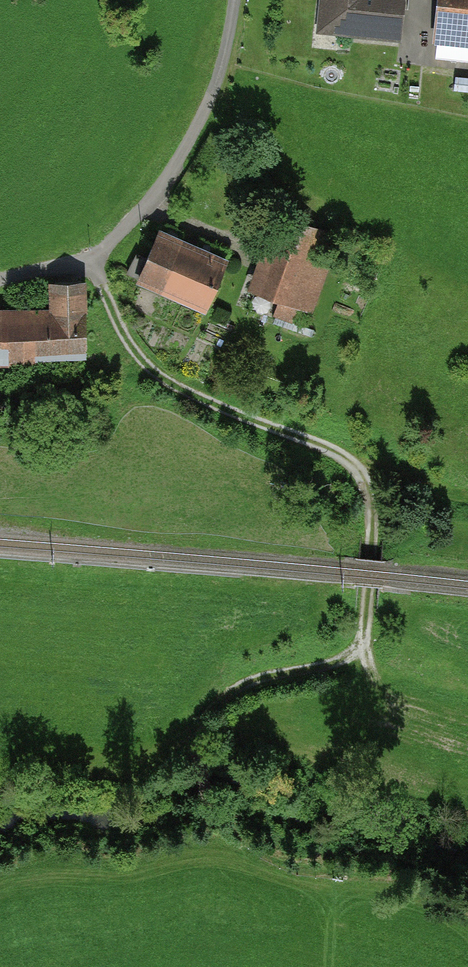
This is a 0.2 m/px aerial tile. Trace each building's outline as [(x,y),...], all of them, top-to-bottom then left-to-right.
[(416,0),(333,0),(329,30),(411,40),(416,0)] [(452,42),(467,44),(467,0),(456,0),(452,42)] [(322,312),(350,234),(283,211),(257,285),(290,297),(284,315),(304,322),(309,308),(322,312)] [(150,280),(221,312),(244,260),(174,228),(150,280)] [(0,309),(0,361),(109,359),(108,309),(98,309),(98,279),(65,279),(66,308),(0,309)]
